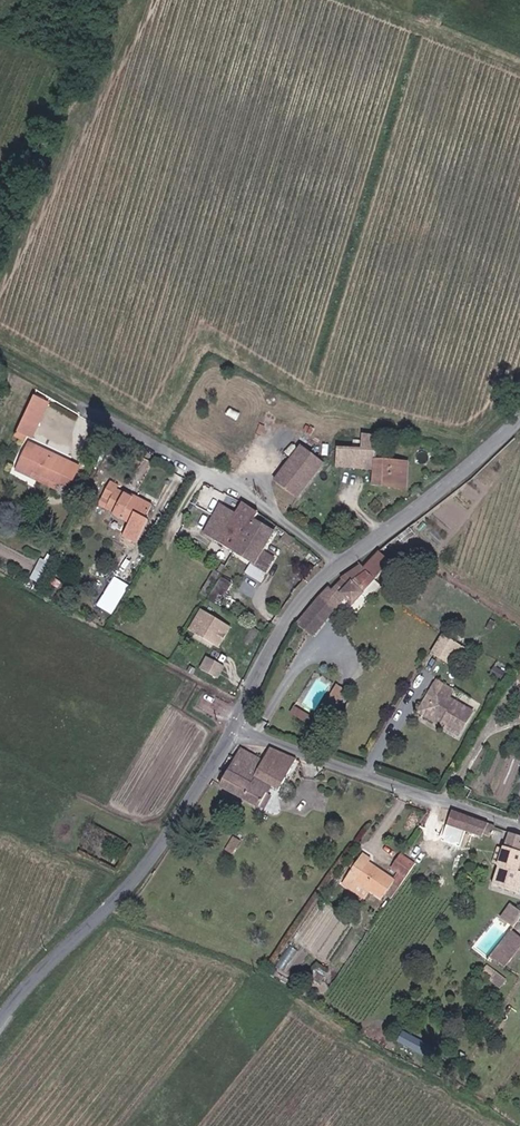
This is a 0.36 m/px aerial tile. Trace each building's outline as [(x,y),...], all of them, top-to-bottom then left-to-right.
[(37,433),(55,399),(45,394),(27,427),(37,433)] [(21,467),(36,475),(39,468),(63,482),(74,462),(35,441),(21,467)] [(275,480),(297,497),(324,461),(302,445),(275,480)] [(374,471),(375,461),(376,452),(338,449),(337,468),(374,471)] [(375,461),(374,471),(373,485),(406,490),(408,463),(375,461)] [(60,488),(63,482),(39,468),(36,475),(60,488)] [(121,475),(112,490),(120,495),(126,484),(129,480),(121,475)] [(133,489),(126,484),(120,495),(112,490),(108,498),(123,507),(122,508),(138,517),(130,529),(143,538),(156,516),(152,514),(160,501),(135,486),(133,489)] [(212,529),(241,549),(266,512),(248,499),(242,509),(229,502),(212,529)] [(285,525),(266,512),(241,549),(271,569),(283,552),(271,546),(285,525)] [(360,564),(329,587),(352,606),(364,593),(363,592),(391,563),(379,552),(364,568),(360,564)] [(40,581),(50,561),(42,557),(31,577),(40,581)] [(228,596),(239,580),(228,573),(218,589),(228,596)] [(113,575),(99,603),(115,612),(130,583),(113,575)] [(312,639),(339,597),(326,589),(318,601),(316,600),(297,630),(312,639)] [(204,606),(194,621),(204,628),(201,632),(214,641),(227,621),(204,606)] [(194,621),(191,626),(201,632),(204,628),(194,621)] [(227,621),(214,641),(219,644),(232,624),(227,621)] [(463,639),(445,628),(434,646),(452,657),(458,647),(463,639)] [(469,642),(463,639),(458,647),(464,651),(469,642)] [(202,667),(220,677),(226,664),(208,655),(202,667)] [(506,674),(494,667),(490,674),(502,681),(506,674)] [(442,721),(440,725),(458,736),(472,712),(449,698),(453,691),(436,680),(431,688),(435,691),(427,703),(431,714),(442,721)] [(341,708),(352,690),(337,682),(327,700),(341,708)] [(427,703),(435,691),(431,688),(417,711),(440,725),(442,721),(431,714),(427,703)] [(260,765),(273,745),(265,741),(258,752),(245,745),(222,781),(242,797),(260,765)] [(290,757),(273,745),(260,765),(242,797),(256,807),(265,795),(262,792),(290,757)] [(487,821),(452,808),(445,832),(459,835),(475,831),(490,835),(490,831),(487,821)] [(233,831),(228,827),(218,838),(223,843),(233,831)] [(518,864),(519,858),(519,836),(507,833),(498,860),(518,864)] [(366,845),(350,867),(372,882),(387,892),(393,883),(399,873),(373,856),(375,852),(366,845)] [(403,866),(414,850),(409,847),(398,863),(403,866)] [(414,850),(403,866),(411,871),(422,854),(414,850)] [(411,871),(403,866),(399,873),(393,883),(399,887),(411,871)] [(372,882),(350,867),(346,874),(368,889),(372,882)] [(508,912),(495,929),(503,935),(516,918),(508,912)] [(503,939),(494,958),(508,966),(518,946),(503,939)]
